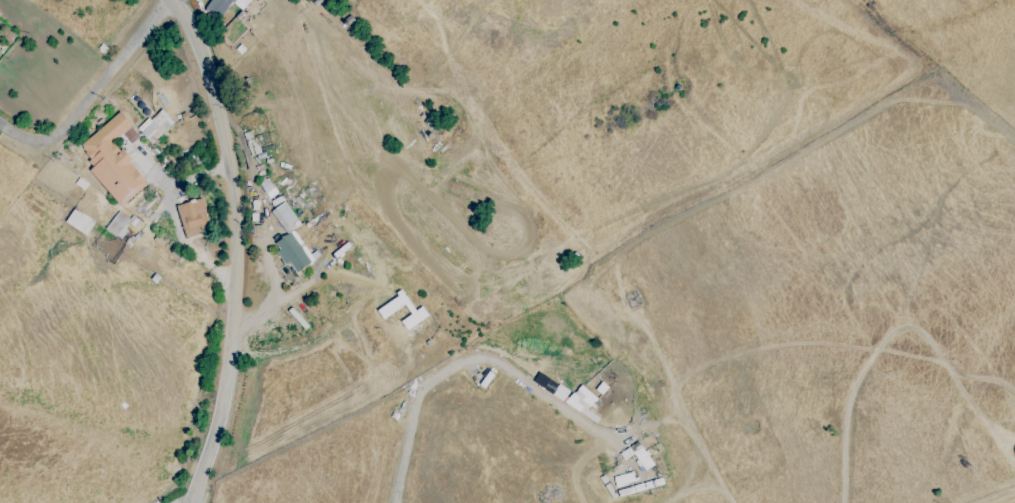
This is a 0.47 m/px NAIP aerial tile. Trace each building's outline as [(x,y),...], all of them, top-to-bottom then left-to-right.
[(204,10),(218,20),(231,2),(244,11),(252,0),(211,0),(204,10)] [(138,130),(151,144),(174,123),(160,108),(138,130)] [(149,182),(113,141),(131,126),(119,112),(79,147),(95,165),(89,170),(121,206),(149,182)] [(186,237),(211,229),(201,198),(176,206),(186,237)] [(297,223),(287,202),(272,210),(282,231),(297,223)] [(120,240),(127,230),(123,227),(129,219),(118,211),(105,228),(120,240)] [(280,250),(276,253),(285,264),(288,262),(296,273),(314,260),(293,230),(275,243),(280,250)] [(377,309),(383,319),(405,305),(411,314),(401,321),(407,330),(428,316),(422,306),(415,311),(403,292),(377,309)]
